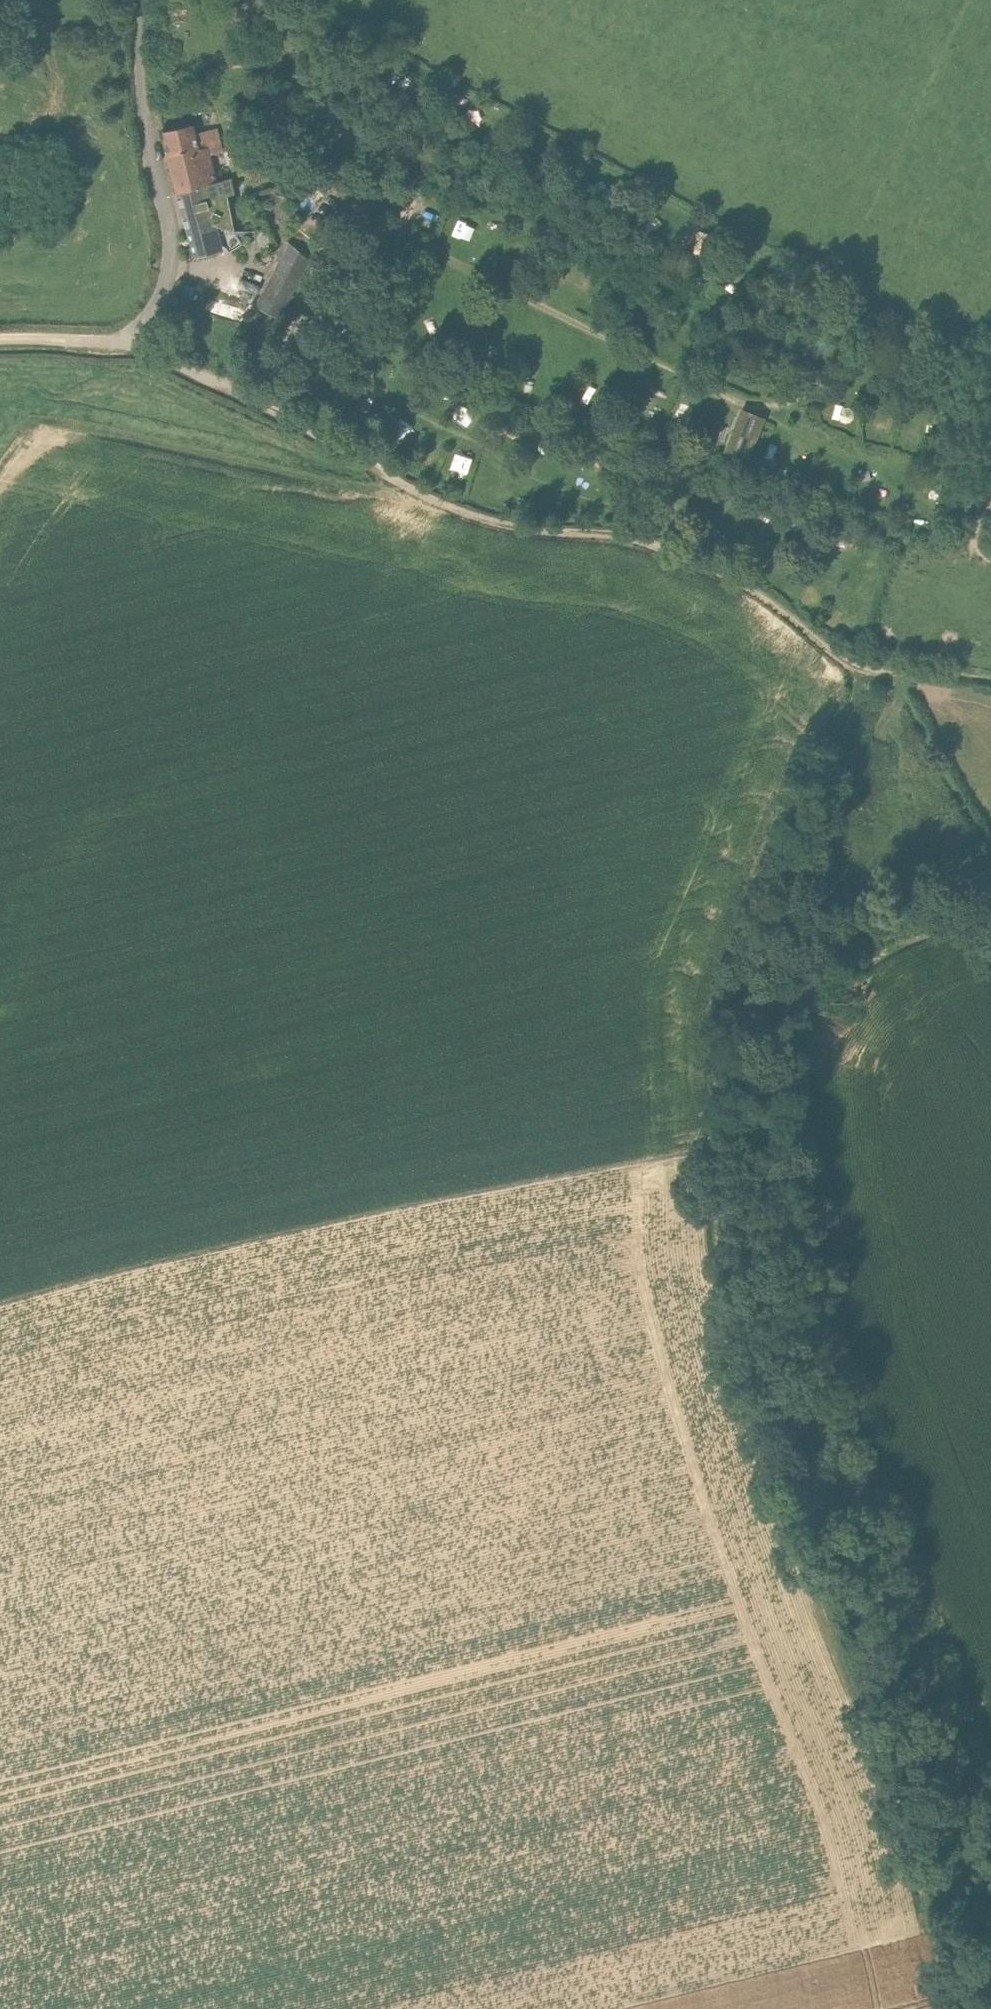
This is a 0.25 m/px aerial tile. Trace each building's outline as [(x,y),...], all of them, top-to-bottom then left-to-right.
[(275,132),(317,77),(308,70),(266,125),(275,132)] [(216,183),(215,182),(208,154),(223,151),(218,129),(195,134),(193,125),(163,132),(178,192),(216,183)] [(317,180),(324,190),(335,183),(328,173),(317,180)] [(178,192),(184,215),(194,255),(221,248),(220,246),(224,245),(229,252),(242,244),(235,231),(227,194),(236,193),(231,177),(224,179),(215,182),(216,183),(178,192)] [(290,242),(290,243),(274,272),(296,283),(309,259),(290,242)] [(257,304),(258,305),(252,316),(262,322),(257,332),(266,337),(272,325),(274,326),(279,316),(278,316),(296,283),(274,272),(257,304)] [(744,419),(730,455),(746,461),(760,425),(744,419)]
